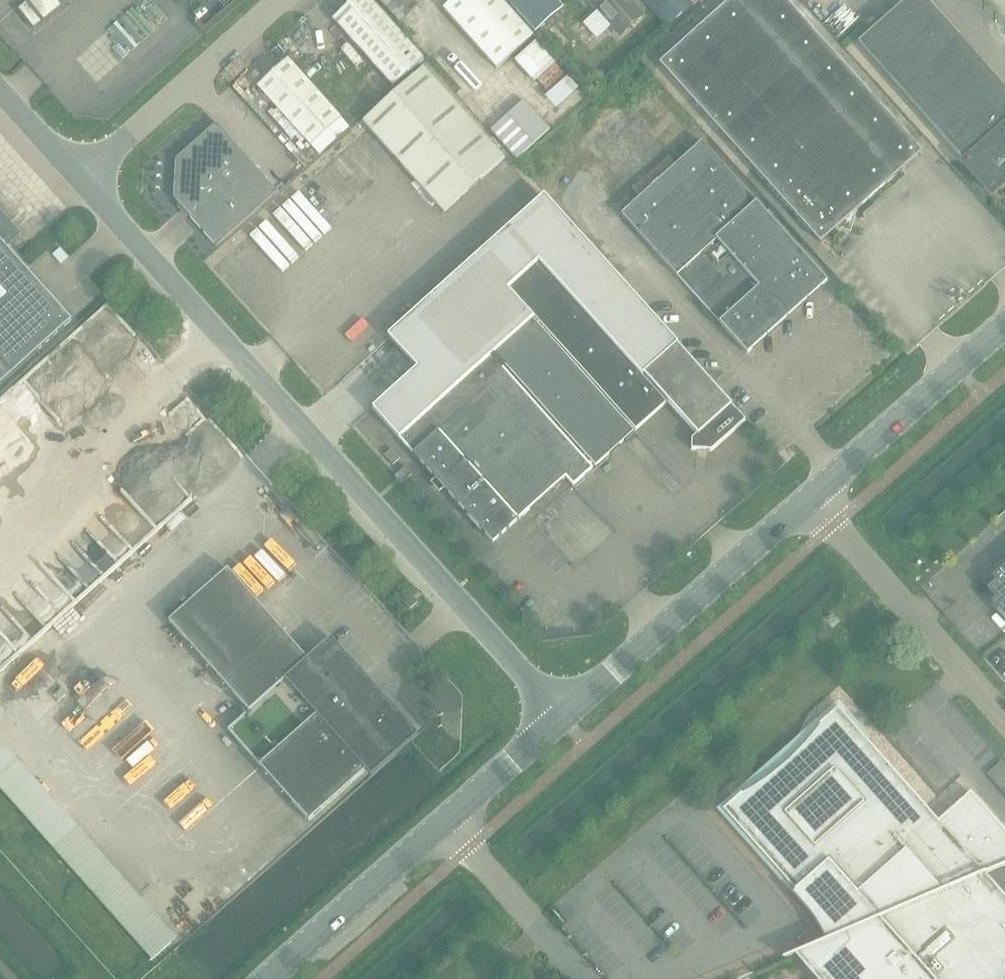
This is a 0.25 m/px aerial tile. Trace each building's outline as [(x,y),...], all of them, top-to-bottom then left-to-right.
[(17,10),(33,29),(43,21),(61,6),(56,0),(30,0),(28,2),(17,10)] [(371,0),(352,0),(332,18),(394,87),(425,60),(371,0)] [(398,22),(409,13),(397,0),(379,0),(398,22)] [(443,8),(497,68),(533,36),(501,0),(453,0),(443,8)] [(511,4),(536,33),(564,8),(556,0),(507,0),(511,4)] [(584,22),(597,38),(612,25),(621,35),(641,16),(631,4),(635,0),(590,0),(598,10),(584,22)] [(669,26),(691,7),(685,0),(646,0),(669,26)] [(660,64),(820,243),(836,229),(850,233),(856,212),(922,153),(785,0),(731,0),(660,64)] [(926,0),(907,0),(858,43),(965,164),(991,194),(1004,182),(1004,179),(1004,178),(1004,177),(1004,89),(926,0)] [(341,119),(301,74),(287,59),(257,86),(311,146),(341,119)] [(423,67),(363,122),(444,212),(505,158),(423,67)] [(176,159),(174,199),(217,247),(304,168),(270,130),(244,154),(216,123),(216,124),(176,159)] [(622,215),(653,248),(747,354),(827,282),(702,143),(622,215)] [(417,368),(372,408),(382,420),(413,454),(480,528),(493,543),(526,513),(527,513),(566,478),(573,486),(593,469),(568,441),(570,439),(595,467),(608,456),(623,442),(634,432),(633,431),(634,429),(636,431),(666,403),(668,402),(643,374),(677,344),(544,195),(508,227),(387,335),(417,368)] [(72,321),(0,241),(0,385),(72,321)] [(677,344),(643,374),(697,434),(692,438),(691,450),(712,451),(746,421),(677,344)] [(391,449),(384,456),(392,465),(400,458),(391,449)] [(405,467),(396,476),(395,476),(402,484),(412,474),(405,467)] [(987,590),(995,598),(991,602),(1004,618),(1004,566),(992,577),(996,581),(987,590)] [(412,730),(331,639),(307,659),(228,569),(169,621),(249,711),(228,730),(309,821),(412,730)] [(417,602),(416,601),(411,595),(403,602),(410,609),(417,602)] [(723,810),(835,936),(787,956),(788,958),(795,955),(816,978),(1004,978),(1004,896),(985,874),(1004,865),(1004,831),(970,792),(938,821),(838,708),(820,724),(807,741),(792,756),(777,770),(759,782),(741,793),(723,810)] [(152,959),(176,938),(0,739),(0,787),(152,959)] [(988,772),(1004,792),(1004,761),(1003,759),(988,772)]
